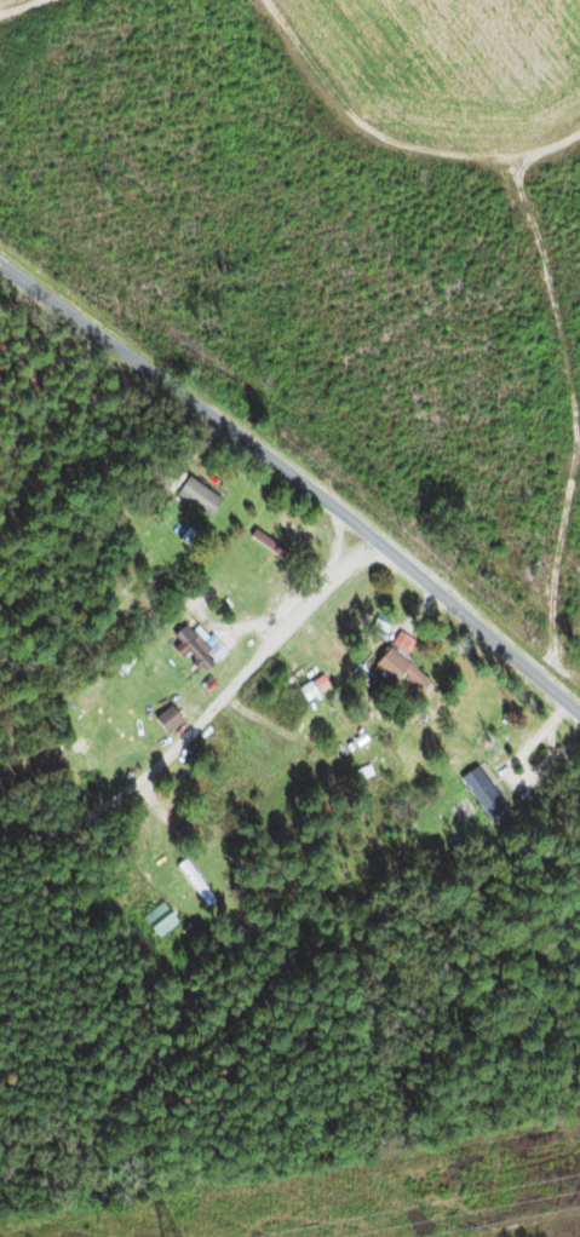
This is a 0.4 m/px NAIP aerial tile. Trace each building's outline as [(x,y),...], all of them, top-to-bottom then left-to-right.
[(164,482),(205,523),(213,515),(172,475),(164,482)] [(249,535),(267,549),(271,545),(253,530),(249,535)] [(170,636),(179,645),(176,648),(201,674),(216,659),(182,625),(170,636)] [(392,683),(399,675),(420,691),(428,682),(399,658),(411,643),(399,632),(387,646),(371,665),(392,683)] [(180,722),(168,706),(151,718),(163,734),(180,722)] [(489,827),(513,811),(483,762),(458,777),(489,827)] [(177,864),(202,906),(211,901),(186,858),(177,864)] [(157,941),(178,925),(161,902),(140,918),(157,941)]
